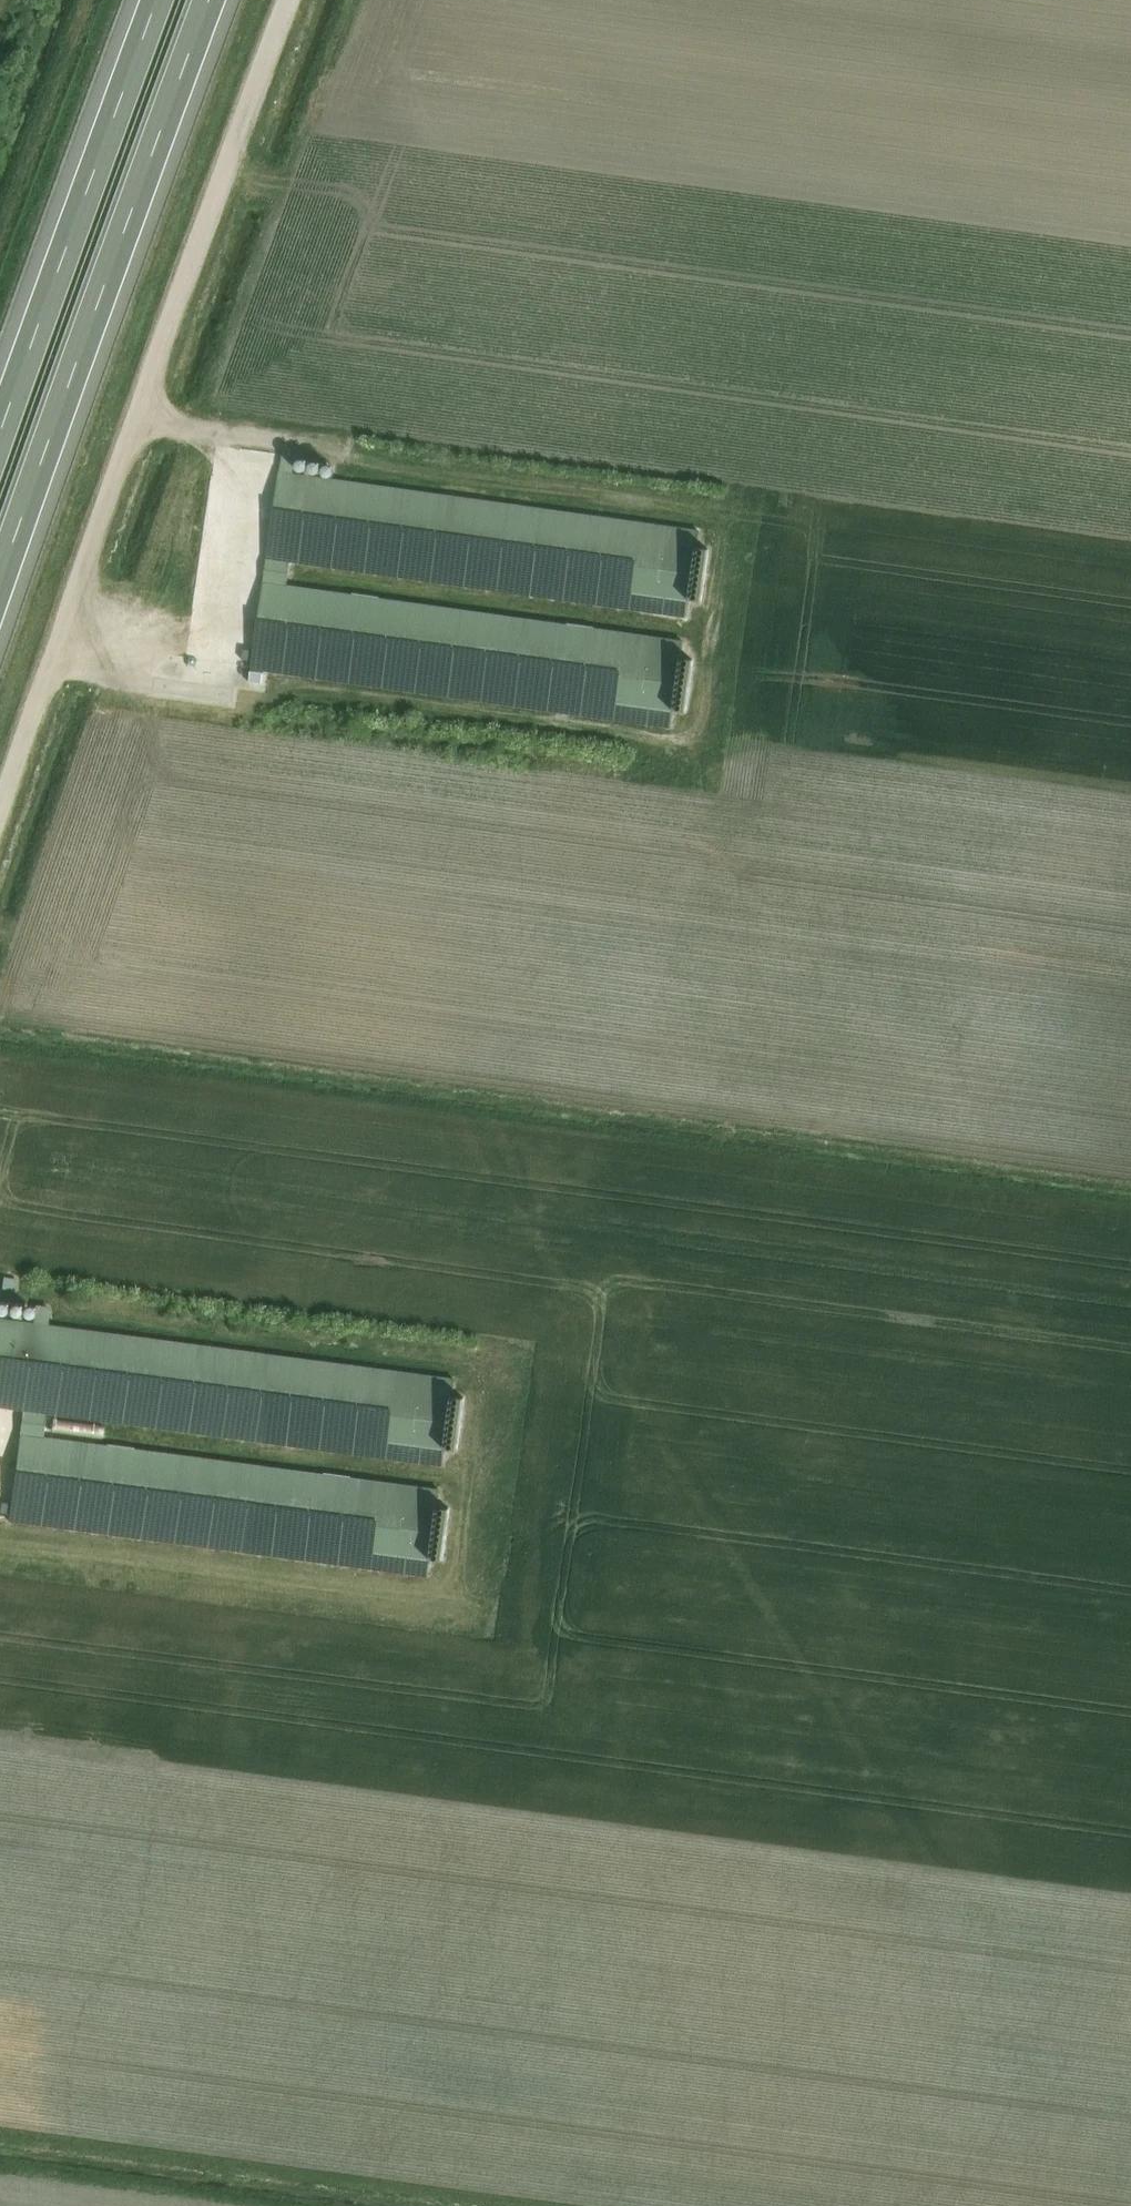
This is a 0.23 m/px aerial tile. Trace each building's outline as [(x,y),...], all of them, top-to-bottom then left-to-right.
[(716,525),(290,469),(281,541),(706,598),(716,525)] [(697,637),(274,581),(265,652),(688,707),(697,637)] [(0,1314),(0,1390),(456,1448),(466,1373),(0,1314)] [(450,1487),(28,1432),(18,1501),(440,1557),(450,1487)]
